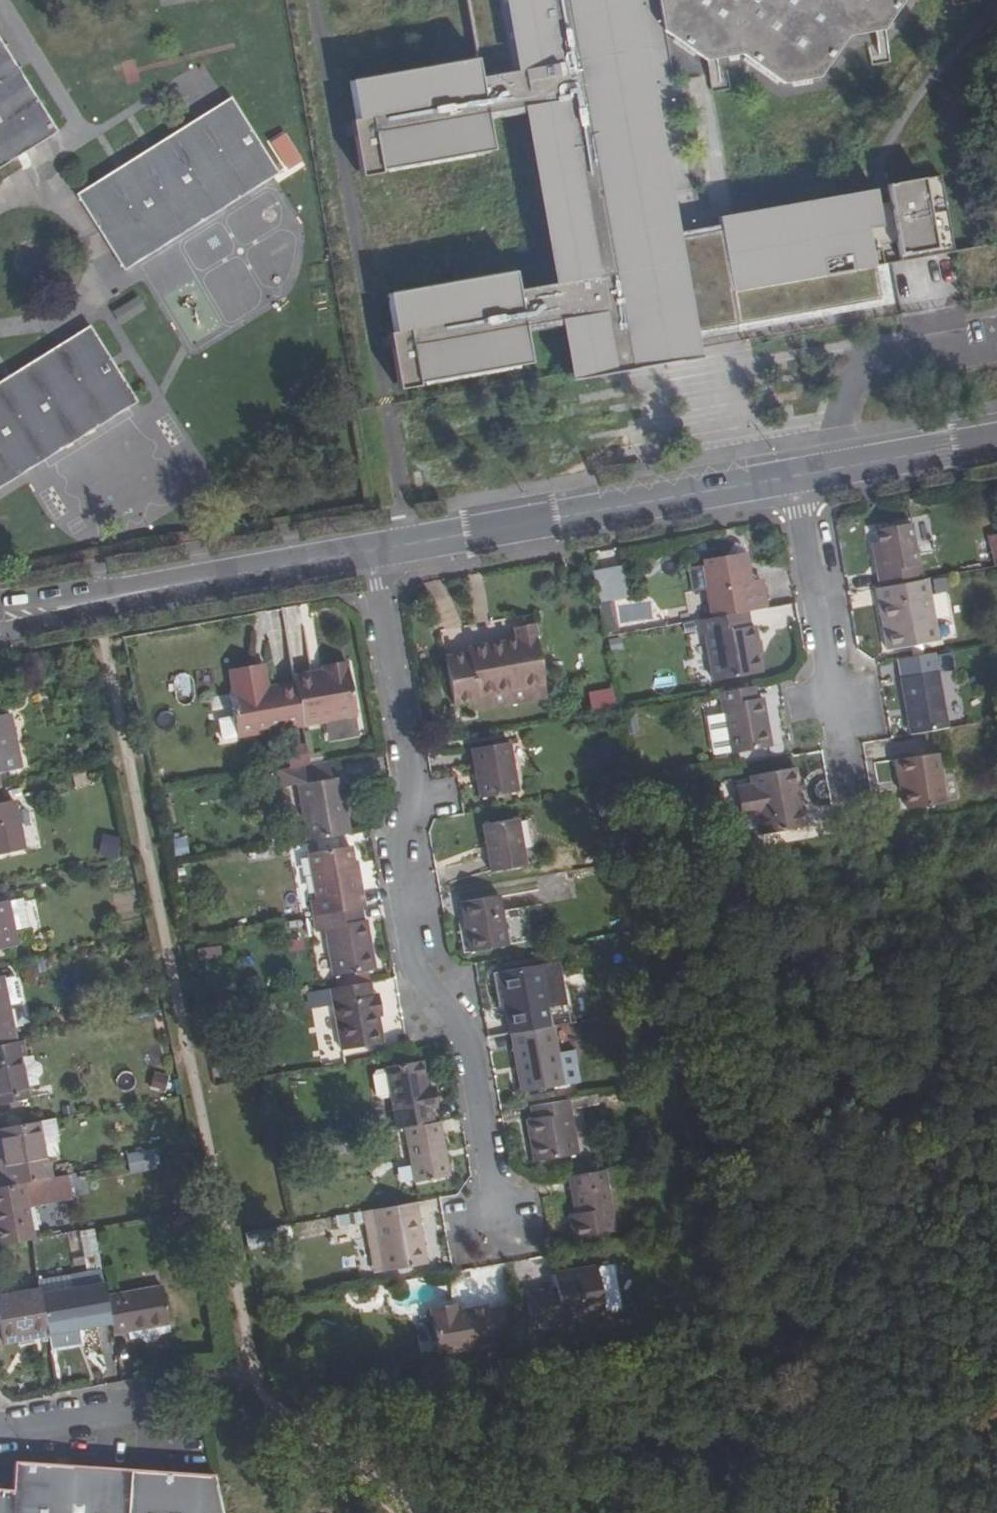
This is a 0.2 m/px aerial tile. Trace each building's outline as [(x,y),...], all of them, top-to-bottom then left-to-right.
[(582,377),(679,359),(670,308),(709,301),(880,270),(875,245),(902,240),(907,265),(961,255),(947,179),(893,189),(896,206),(884,208),(881,193),(723,220),(726,234),(658,245),(631,91),(621,93),(615,59),(625,57),(615,0),(467,0),(476,51),(350,73),(366,165),(498,142),(491,105),(532,98),(566,286),(524,294),(522,282),(390,305),(405,387),(536,364),(530,330),(572,323),(582,377)] [(671,37),(708,63),(746,56),(788,86),(822,80),(850,39),(887,32),(907,0),(663,0),(671,37)] [(59,133),(0,39),(0,170),(59,133)] [(280,172),(233,99),(80,196),(127,270),(280,172)] [(285,173),(305,164),(292,133),(272,142),(285,173)] [(207,278),(223,320),(276,300),(267,276),(282,270),(281,267),(277,268),(269,249),(249,257),(259,284),(247,289),(235,256),(223,261),(217,246),(202,251),(206,263),(152,284),(157,297),(207,278)] [(0,387),(0,489),(140,403),(92,329),(0,387)] [(881,570),(883,584),(923,577),(926,577),(916,519),(879,526),(882,539),(886,569),(881,570)] [(738,538),(734,545),(741,550),(748,548),(747,544),(738,538)] [(882,539),(876,540),(881,570),(886,569),(882,539)] [(712,586),(717,614),(750,609),(768,605),(763,576),(754,577),(749,549),(748,548),(741,550),(734,545),(729,552),(706,555),(707,561),(696,563),(701,587),(712,586)] [(598,590),(599,600),(629,596),(624,566),(594,571),(596,577),(598,590)] [(883,584),(880,585),(892,647),(935,639),(923,577),(883,584)] [(717,614),(701,618),(703,632),(708,632),(716,679),(763,671),(758,641),(761,641),(758,623),(753,624),(750,609),(717,614)] [(454,705),(478,700),(480,700),(479,694),(546,683),(547,683),(536,622),(514,626),(516,639),(468,648),(469,653),(446,657),(454,705)] [(347,661),(324,665),(325,670),(348,666),(347,661)] [(265,663),(255,664),(259,688),(269,686),(265,663)] [(333,719),(358,715),(349,666),(348,666),(324,670),(325,675),(296,679),(296,682),(259,688),(255,664),(227,670),(231,693),(227,694),(234,736),(333,719)] [(903,674),(913,731),(950,724),(940,667),(903,674)] [(295,675),(296,679),(325,675),(324,670),(295,675)] [(480,700),(478,700),(479,708),(540,697),(541,697),(542,697),(543,696),(544,696),(545,695),(545,694),(546,693),(546,692),(546,691),(547,690),(547,689),(547,688),(547,687),(547,686),(547,685),(546,684),(546,683),(479,694),(480,700)] [(755,697),(754,685),(722,691),(733,752),(772,745),(763,696),(755,697)] [(587,691),(591,712),(616,708),(613,687),(587,691)] [(358,715),(333,719),(336,737),(361,733),(358,715)] [(21,768),(11,716),(0,718),(0,773),(21,768)] [(231,717),(216,719),(219,742),(234,740),(231,717)] [(513,742),(474,749),(482,797),(521,791),(513,742)] [(936,749),(895,757),(898,774),(903,773),(909,804),(945,797),(936,749)] [(332,779),(328,760),(302,764),(305,784),(297,786),(307,841),(350,834),(340,778),(332,779)] [(791,766),(753,773),(755,783),(739,785),(745,814),(761,811),(764,831),(808,823),(802,790),(796,791),(791,766)] [(2,787),(0,788),(0,854),(23,850),(14,802),(5,803),(2,787)] [(520,819),(484,825),(492,871),(527,866),(520,819)] [(101,835),(98,855),(113,857),(117,837),(101,835)] [(314,915),(323,914),(359,908),(363,907),(357,871),(353,871),(349,846),(309,853),(318,898),(311,899),(314,915)] [(502,897),(464,903),(473,952),(510,945),(502,897)] [(22,901),(7,903),(14,932),(28,929),(22,901)] [(16,946),(14,932),(7,903),(0,905),(0,949),(16,946)] [(359,908),(323,914),(335,980),(374,972),(366,919),(361,920),(359,908)] [(500,972),(511,1034),(514,1034),(552,1027),(542,965),(500,972)] [(16,1043),(3,977),(0,978),(0,1046),(16,1043)] [(377,982),(370,983),(372,997),(379,996),(377,982)] [(370,983),(316,992),(319,1009),(335,1006),(343,1053),(382,1047),(379,1020),(383,1020),(379,996),(372,997),(370,983)] [(559,1053),(554,1027),(552,1027),(514,1034),(524,1093),(565,1086),(582,1083),(577,1050),(559,1053)] [(22,1041),(16,1043),(0,1046),(0,1104),(28,1098),(20,1059),(26,1058),(22,1041)] [(384,1067),(396,1128),(403,1127),(431,1122),(428,1107),(435,1106),(432,1088),(425,1089),(419,1061),(384,1067)] [(569,1098),(532,1104),(534,1117),(529,1118),(536,1164),(579,1156),(569,1098)] [(431,1122),(403,1127),(413,1181),(446,1176),(437,1121),(431,1122)] [(24,1185),(43,1181),(41,1166),(47,1164),(39,1123),(0,1129),(0,1137),(4,1159),(6,1170),(0,1172),(0,1179),(2,1189),(24,1185)] [(617,1230),(608,1168),(570,1175),(577,1213),(578,1222),(573,1222),(576,1237),(617,1230)] [(0,1189),(0,1230),(2,1230),(6,1247),(31,1242),(35,1242),(24,1185),(2,1189),(0,1189)] [(423,1231),(441,1230),(440,1199),(421,1200),(423,1231)] [(427,1263),(416,1202),(368,1210),(370,1224),(377,1224),(385,1270),(427,1263)] [(335,1216),(336,1226),(360,1223),(359,1212),(335,1216)] [(377,1224),(370,1224),(378,1271),(385,1270),(377,1224)] [(587,1268),(595,1312),(614,1308),(606,1265),(587,1268)] [(595,1312),(587,1268),(546,1276),(549,1290),(516,1295),(522,1329),(553,1324),(553,1319),(595,1312)] [(48,1335),(49,1335),(81,1329),(112,1323),(107,1298),(103,1274),(88,1277),(90,1288),(41,1297),(48,1335)] [(90,1288),(88,1277),(39,1287),(39,1291),(41,1297),(90,1288)] [(112,1323),(114,1333),(169,1323),(163,1287),(107,1298),(112,1323)] [(48,1335),(41,1297),(39,1291),(0,1299),(0,1317),(5,1343),(48,1335)] [(444,1303),(422,1307),(430,1352),(481,1344),(481,1339),(496,1336),(491,1308),(477,1310),(476,1306),(445,1311),(444,1303)] [(505,1305),(491,1308),(496,1336),(510,1334),(505,1305)] [(81,1329),(49,1335),(53,1353),(85,1347),(81,1329)] [(132,1470),(14,1462),(12,1491),(0,1490),(0,1512),(129,1512),(132,1470)] [(129,1512),(223,1512),(215,1476),(132,1470),(129,1512)]
